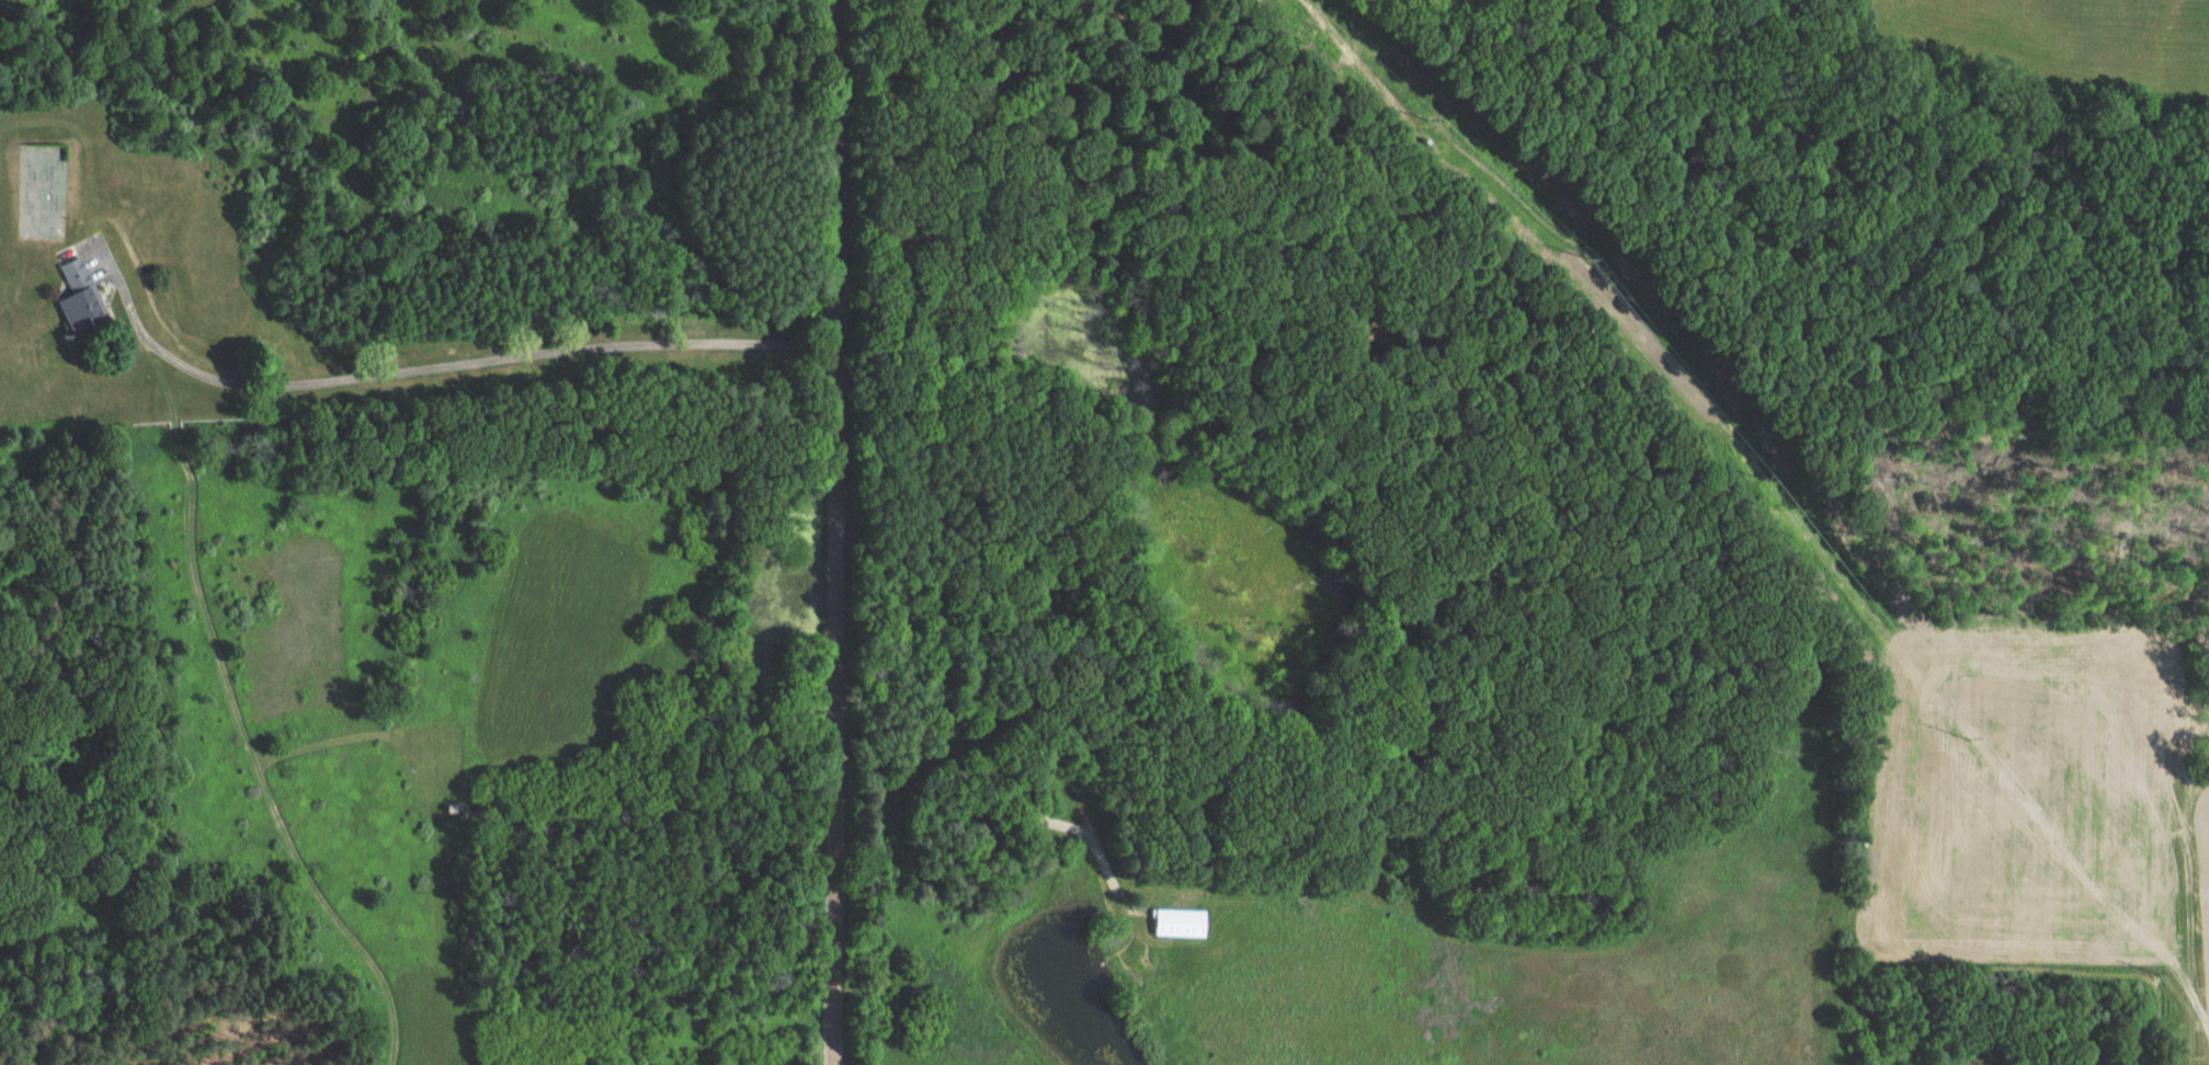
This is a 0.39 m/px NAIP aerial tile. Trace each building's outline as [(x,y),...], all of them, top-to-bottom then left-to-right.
[(86,255),(62,263),(74,295),(62,300),(75,336),(111,323),(86,255)] [(1206,937),(1206,910),(1157,910),(1157,937),(1206,937)]
